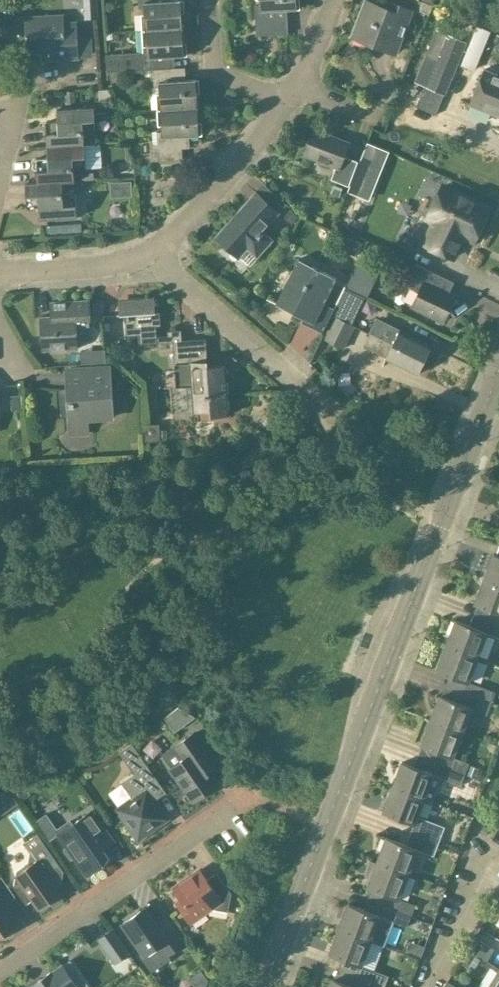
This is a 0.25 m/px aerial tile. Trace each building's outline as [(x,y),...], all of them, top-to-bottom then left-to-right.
[(139,8),(144,8),(145,31),(182,28),(181,0),(139,0),(139,8)] [(287,10),(297,10),(297,0),(259,0),(260,5),(255,5),(256,24),(255,24),(256,36),(288,33),(287,10)] [(396,53),(412,10),(388,2),(385,9),(366,1),(352,37),(396,53)] [(89,41),(78,42),(77,22),(64,23),(63,15),(24,17),(26,53),(50,52),(51,60),(79,58),(79,57),(90,57),(89,41)] [(107,72),(143,70),(153,70),(153,69),(177,68),(176,56),(184,56),(182,28),(145,31),(147,52),(106,54),(107,72)] [(414,82),(424,87),(416,107),(436,115),(444,95),(445,96),(467,42),(436,30),(414,82)] [(159,88),(160,110),(198,107),(196,79),(185,80),(185,67),(177,68),(153,69),(153,70),(154,88),(159,88)] [(484,69),(469,104),(498,116),(498,75),(484,69)] [(46,122),(47,147),(84,145),(83,133),(95,132),(94,107),(57,109),(58,122),(46,122)] [(199,135),(198,107),(160,110),(161,132),(157,132),(158,144),(152,144),(153,161),(182,160),(181,136),(199,135)] [(349,185),(358,162),(345,157),(351,142),(313,128),(303,155),(337,167),(332,179),(349,185)] [(368,143),(359,167),(379,175),(388,151),(368,143)] [(36,158),(38,182),(38,183),(63,182),(74,182),(74,169),(85,168),(84,145),(47,147),(48,157),(36,158)] [(64,193),(63,182),(38,183),(38,182),(25,183),(27,208),(38,208),(39,220),(77,217),(75,192),(64,193)] [(493,207),(442,182),(424,220),(430,223),(420,244),(455,261),(465,241),(475,245),(493,207)] [(262,231),(278,213),(255,192),(215,237),(239,258),(247,249),(255,257),(271,239),(262,231)] [(81,223),(48,226),(49,233),(57,232),(58,233),(81,232),(81,223)] [(335,308),(325,302),(337,278),(299,258),(276,304),(305,318),(303,322),(323,332),(331,314),(335,308)] [(358,262),(346,287),(365,296),(367,298),(380,272),(358,262)] [(447,297),(454,282),(415,263),(405,284),(419,291),(412,306),(444,321),(454,301),(447,297)] [(351,324),(365,296),(346,287),(335,308),(331,314),(334,316),(351,324)] [(154,296),(119,299),(120,316),(125,315),(127,335),(139,334),(140,344),(173,341),(177,387),(193,386),(195,412),(210,411),(211,416),(230,414),(226,364),(208,366),(206,338),(182,340),(181,329),(168,330),(168,335),(157,335),(156,325),(161,325),(160,311),(155,312),(154,296)] [(78,328),(92,328),(90,300),(51,302),(51,316),(41,316),(42,350),(79,348),(78,328)] [(355,326),(351,324),(334,316),(323,339),(344,349),(355,326)] [(418,374),(432,346),(400,331),(400,330),(377,319),(364,346),(386,357),(386,358),(418,374)] [(106,350),(81,352),(82,364),(106,363),(106,350)] [(90,435),(90,418),(114,417),(112,369),(65,371),(68,436),(90,435)] [(20,396),(12,396),(12,410),(21,409),(20,396)] [(142,424),(143,441),(161,441),(161,440),(168,439),(167,429),(160,430),(160,424),(142,424)] [(496,555),(493,554),(484,578),(498,583),(498,548),(496,555)] [(475,604),(493,611),(490,621),(498,625),(498,583),(484,578),(475,604)] [(490,621),(486,631),(456,620),(446,646),(477,657),(486,633),(498,638),(498,625),(490,621)] [(467,681),(463,692),(491,703),(495,692),(468,681),(477,657),(446,646),(437,670),(467,681)] [(440,695),(430,720),(461,732),(470,708),(486,714),(491,703),(463,692),(459,702),(440,695)] [(182,703),(163,716),(174,731),(193,717),(182,703)] [(452,756),(461,732),(430,720),(420,746),(439,753),(435,762),(464,773),(468,763),(452,756)] [(193,800),(216,784),(201,761),(211,754),(195,731),(176,745),(185,758),(171,768),(193,800)] [(120,752),(134,773),(121,782),(132,798),(117,809),(131,829),(132,828),(138,837),(152,827),(153,828),(167,818),(155,800),(166,792),(132,744),(120,752)] [(402,762),(393,786),(423,798),(432,801),(437,789),(427,785),(432,774),(460,785),(464,773),(435,762),(431,773),(402,762)] [(416,815),(423,798),(393,786),(383,812),(412,823),(408,834),(437,845),(444,826),(416,815)] [(0,796),(0,816),(19,803),(9,789),(0,796)] [(57,834),(64,844),(66,847),(63,849),(71,860),(74,858),(86,875),(102,864),(104,865),(110,857),(109,856),(108,857),(101,846),(100,841),(101,841),(110,834),(93,810),(73,824),(70,820),(56,829),(59,833),(57,834)] [(61,892),(61,891),(64,871),(38,833),(25,843),(31,850),(29,862),(16,871),(14,886),(26,904),(33,900),(39,908),(61,892)] [(386,837),(376,861),(408,873),(417,849),(433,855),(437,845),(408,834),(404,844),(386,837)] [(365,885),(367,885),(367,887),(385,894),(381,904),(410,914),(414,904),(398,898),(408,873),(376,861),(376,863),(371,861),(365,876),(368,877),(365,885)] [(190,922),(210,908),(228,912),(231,894),(217,873),(207,880),(202,872),(196,871),(173,887),(184,903),(179,906),(190,922)] [(15,896),(2,877),(0,879),(0,935),(15,924),(2,905),(15,896)] [(385,946),(394,922),(406,926),(410,914),(381,904),(377,915),(348,904),(338,929),(368,940),(385,946)] [(498,920),(498,907),(495,904),(486,918),(496,924),(498,920)] [(171,958),(168,954),(184,944),(169,922),(159,929),(144,907),(123,923),(143,952),(139,955),(152,972),(171,958)] [(114,965),(131,953),(113,928),(97,939),(114,965)] [(359,965),(368,940),(338,929),(329,954),(358,965),(354,975),(383,986),(387,975),(359,965)] [(477,955),(484,943),(474,937),(467,949),(477,955)] [(468,968),(477,955),(467,949),(459,962),(468,968)] [(62,965),(30,986),(78,986),(62,965)] [(488,986),(498,986),(498,969),(488,986)] [(383,986),(354,975),(351,985),(332,978),(329,986),(382,986),(383,986)]
